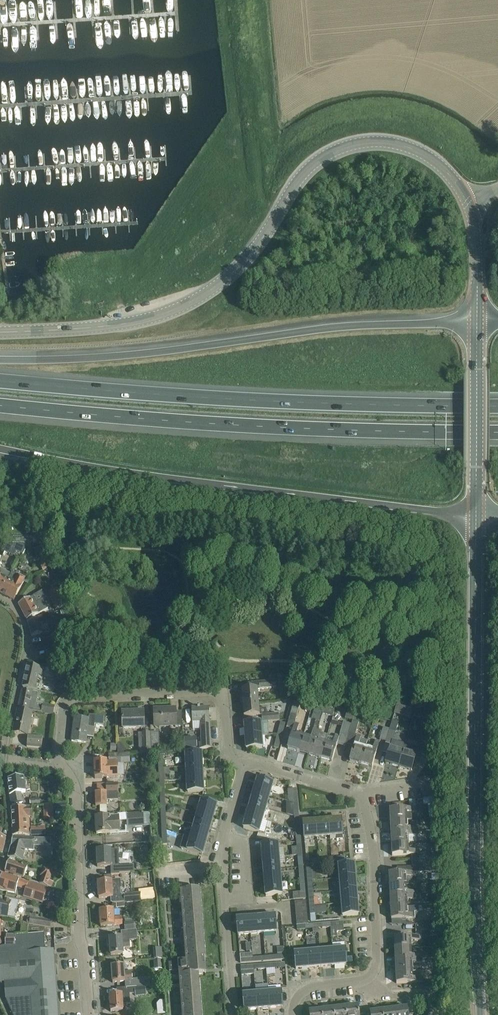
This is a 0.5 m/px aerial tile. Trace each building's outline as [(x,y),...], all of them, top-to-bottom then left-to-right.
[(25,544),(14,544),(5,544),(3,549),(6,550),(6,551),(10,553),(12,549),(23,553),(25,550),(25,544)] [(50,566),(47,559),(40,563),(43,570),(50,566)] [(8,579),(11,574),(3,570),(0,575),(0,593),(8,579)] [(15,583),(8,579),(0,593),(14,600),(24,582),(25,579),(19,576),(15,583)] [(57,610),(65,607),(59,590),(51,593),(57,610)] [(27,599),(19,604),(27,620),(37,615),(33,608),(38,605),(34,596),(27,599)] [(28,622),(32,636),(41,634),(49,631),(46,619),(51,618),(49,614),(47,614),(38,617),(38,619),(28,622)] [(56,631),(57,639),(62,638),(76,634),(73,627),(56,631)] [(39,674),(41,675),(42,674),(43,668),(27,665),(22,687),(36,690),(39,674)] [(243,703),(258,702),(257,691),(260,691),(260,689),(276,687),(276,680),(248,683),(249,689),(242,690),(243,703)] [(18,707),(53,715),(55,706),(36,703),(38,693),(22,689),(18,707)] [(299,725),(295,723),(300,702),(294,700),(287,726),(294,728),(287,748),(298,751),(303,736),(296,734),(299,725)] [(259,709),(258,702),(243,703),(244,717),(260,715),(262,714),(268,714),(267,708),(259,709)] [(191,708),(192,718),(192,721),(201,721),(202,742),(200,742),(200,749),(213,748),(212,742),(210,742),(209,707),(200,707),(197,707),(197,708),(191,708)] [(325,707),(323,712),(333,715),(335,710),(325,707)] [(13,732),(27,735),(32,712),(18,709),(13,732)] [(182,726),(182,722),(182,712),(175,712),(175,709),(154,710),(155,726),(176,726),(176,727),(182,726)] [(144,728),(144,721),(144,711),(122,711),(122,720),(122,721),(123,729),(144,728)] [(279,713),(268,714),(262,714),(262,722),(279,721),(279,713)] [(86,743),(87,739),(88,727),(94,728),(95,720),(96,716),(89,715),(89,719),(75,717),(72,741),(86,743)] [(353,719),(351,723),(349,731),(355,733),(359,721),(353,719)] [(349,731),(351,723),(344,721),(340,733),(348,735),(349,731)] [(245,736),(261,735),(260,722),(244,723),(245,736)] [(392,723),(390,729),(386,743),(391,745),(386,763),(398,766),(405,745),(392,741),(397,725),(392,723)] [(386,743),(390,729),(384,728),(380,742),(386,743)] [(303,736),(298,751),(310,755),(317,730),(313,729),(310,738),(303,736)] [(320,731),(317,730),(310,755),(321,758),(325,742),(318,740),(320,731)] [(418,748),(405,745),(398,766),(411,770),(417,753),(422,754),(427,739),(428,736),(428,734),(423,732),(418,748)] [(142,733),(138,733),(139,754),(143,754),(147,754),(150,753),(150,739),(150,733),(142,733)] [(262,748),(261,735),(245,736),(246,749),(262,748)] [(333,744),(325,742),(321,758),(332,761),(339,736),(335,735),(333,744)] [(360,763),(365,747),(358,745),(361,736),(357,735),(350,760),(360,763)] [(196,736),(185,737),(185,746),(197,746),(196,736)] [(427,739),(422,754),(431,757),(432,738),(428,736),(427,739)] [(43,739),(28,738),(27,746),(42,748),(43,739)] [(365,747),(360,763),(372,767),(380,742),(375,740),(372,750),(365,747)] [(186,767),(202,766),(201,753),(185,754),(186,767)] [(119,770),(115,770),(115,763),(107,763),(107,761),(94,761),(95,778),(119,777),(119,770)] [(203,779),(202,766),(186,767),(187,779),(203,779)] [(169,768),(164,768),(159,768),(159,781),(164,781),(164,771),(169,771),(169,768)] [(12,805),(22,804),(20,792),(25,792),(24,777),(8,778),(10,795),(12,805)] [(203,779),(187,779),(188,792),(203,791),(203,779)] [(258,779),(254,791),(269,796),(273,783),(258,779)] [(96,806),(106,806),(107,806),(107,801),(118,800),(118,783),(106,784),(106,792),(95,793),(96,806)] [(293,803),(298,802),(296,789),(288,789),(289,801),(293,803)] [(254,791),(251,803),(266,808),(269,796),(254,791)] [(436,817),(435,810),(434,798),(428,799),(430,818),(436,817)] [(198,813),(213,817),(216,805),(201,801),(198,813)] [(266,808),(251,803),(247,816),(262,820),(266,808)] [(53,804),(45,804),(45,820),(53,819),(53,804)] [(22,807),(12,808),(12,827),(13,836),(23,836),(30,835),(30,828),(30,821),(28,821),(27,816),(31,816),(31,807),(24,807),(22,807)] [(407,820),(407,819),(412,819),(411,812),(416,812),(416,808),(390,809),(390,821),(407,820)] [(97,834),(107,834),(110,834),(110,833),(126,832),(126,827),(144,826),(143,813),(117,814),(118,818),(110,818),(96,818),(97,834)] [(213,817),(198,813),(194,825),(209,830),(213,817)] [(262,820),(247,816),(243,828),(259,832),(262,820)] [(343,839),(342,835),(341,819),(328,820),(330,836),(336,835),(337,839),(343,839)] [(328,820),(316,821),(317,837),(330,836),(328,820)] [(407,820),(390,821),(391,832),(418,831),(417,826),(408,827),(407,820)] [(317,837),(316,821),(303,822),(304,838),(317,837)] [(194,825),(191,838),(206,842),(209,830),(194,825)] [(418,835),(418,831),(391,832),(392,844),(409,843),(408,835),(418,835)] [(206,842),(191,838),(185,836),(181,848),(202,854),(206,842)] [(48,847),(48,839),(13,837),(8,857),(22,861),(24,854),(33,855),(33,851),(34,851),(34,846),(48,847)] [(409,849),(409,843),(392,844),(392,855),(419,854),(419,849),(409,849)] [(263,858),(278,856),(277,844),(262,845),(263,858)] [(97,867),(107,866),(111,866),(111,865),(119,864),(119,857),(111,857),(111,850),(97,850),(97,867)] [(170,851),(163,851),(164,865),(181,863),(180,855),(171,855),(170,851)] [(279,869),(278,856),(263,858),(264,870),(279,869)] [(28,868),(9,861),(5,872),(24,879),(28,868)] [(339,878),(355,877),(354,864),(338,865),(339,878)] [(119,866),(120,874),(134,873),(134,865),(119,866)] [(41,875),(43,876),(40,883),(51,887),(53,882),(50,880),(53,871),(44,868),(41,875)] [(280,882),(279,869),(264,870),(265,883),(280,882)] [(390,885),(406,884),(406,877),(415,876),(415,872),(389,873),(390,885)] [(37,886),(11,877),(2,874),(0,879),(0,889),(6,891),(16,892),(18,886),(26,889),(24,896),(42,902),(47,889),(37,886)] [(104,881),(98,882),(99,898),(109,897),(113,897),(121,897),(120,888),(120,881),(112,881),(111,875),(104,875),(104,881)] [(356,889),(355,877),(339,878),(340,891),(356,889)] [(304,880),(300,880),(301,892),(293,893),(293,899),(306,898),(304,880)] [(282,895),(280,882),(265,883),(266,896),(282,895)] [(406,892),(406,884),(390,885),(390,896),(416,895),(416,891),(406,892)] [(181,904),(199,903),(200,903),(200,894),(198,894),(198,890),(199,889),(180,890),(181,897),(183,896),(184,903),(181,903),(181,904)] [(356,889),(340,891),(341,903),(357,902),(356,889)] [(124,895),(125,903),(140,902),(140,894),(124,895)] [(416,899),(416,895),(390,896),(391,907),(407,907),(407,899),(416,899)] [(8,917),(8,915),(15,917),(19,901),(5,897),(5,900),(3,900),(0,899),(0,915),(8,917)] [(357,902),(341,903),(342,916),(358,915),(357,902)] [(199,903),(181,904),(182,910),(184,910),(185,917),(182,917),(182,919),(200,917),(200,916),(202,916),(201,908),(199,908),(199,903)] [(326,905),(315,905),(310,906),(311,914),(327,912),(326,905)] [(418,906),(407,907),(391,907),(391,919),(414,918),(414,912),(418,911),(418,906)] [(101,927),(111,926),(114,926),(114,925),(122,925),(122,918),(114,918),(113,909),(100,910),(101,927)] [(52,921),(42,919),(30,916),(29,923),(50,927),(52,921)] [(275,916),(262,917),(263,933),(276,932),(275,916)] [(200,917),(182,919),(183,923),(186,923),(186,930),(183,931),(183,933),(201,931),(201,930),(203,930),(202,921),(201,921),(200,917)] [(263,933),(262,917),(249,918),(251,934),(263,933)] [(251,934),(249,918),(237,919),(238,935),(251,934)] [(331,922),(331,927),(332,938),(337,938),(337,931),(343,931),(342,921),(331,922)] [(131,947),(130,941),(138,941),(137,930),(121,931),(122,937),(110,938),(110,939),(108,940),(108,945),(110,945),(111,955),(123,954),(123,948),(131,947)] [(201,931),(183,933),(184,937),(187,937),(187,944),(184,944),(184,947),(202,945),(202,943),(204,943),(203,935),(202,935),(201,931)] [(0,948),(0,982),(5,982),(6,999),(13,1014),(58,1014),(54,950),(45,951),(44,934),(34,934),(15,935),(15,947),(0,948)] [(15,935),(5,935),(5,945),(0,947),(0,948),(15,947),(15,935)] [(395,949),(411,948),(411,941),(420,940),(420,935),(394,937),(395,949)] [(203,948),(202,945),(184,947),(185,950),(188,950),(189,957),(185,957),(185,958),(188,958),(188,961),(205,959),(204,948),(203,948)] [(154,959),(162,959),(162,947),(154,947),(154,959)] [(278,955),(273,956),(273,960),(285,959),(284,947),(277,948),(278,955)] [(412,955),(411,948),(395,949),(395,960),(421,959),(421,955),(412,955)] [(333,950),(334,965),(347,964),(346,963),(346,957),(345,949),(333,950)] [(334,965),(333,950),(320,951),(321,967),(334,965)] [(321,967),(320,951),(307,952),(308,968),(321,967)] [(308,968),(307,952),(294,953),(296,969),(308,968)] [(253,962),(253,957),(253,953),(240,954),(240,963),(253,962)] [(198,974),(206,973),(206,969),(205,959),(188,961),(168,962),(169,971),(180,970),(180,975),(178,975),(178,976),(198,974)] [(421,959),(395,960),(396,971),(412,971),(412,964),(421,963),(421,959)] [(113,983),(123,982),(125,982),(125,980),(132,980),(132,974),(124,974),(124,965),(112,966),(113,983)] [(254,970),(254,965),(241,966),(241,975),(255,974),(254,970)] [(412,971),(396,971),(396,983),(423,982),(423,977),(413,978),(412,971)] [(198,974),(178,976),(179,979),(182,979),(182,986),(179,986),(180,988),(198,987),(198,985),(199,985),(198,976),(198,974)] [(136,979),(137,987),(150,986),(150,978),(136,979)] [(136,993),(135,989),(135,987),(122,988),(122,994),(110,995),(110,997),(109,998),(109,1001),(110,1002),(111,1011),(121,1011),(123,1011),(123,1004),(130,1004),(130,997),(130,994),(136,993)] [(198,987),(180,988),(180,992),(183,992),(184,999),(180,1000),(181,1001),(199,1000),(199,998),(200,998),(199,990),(198,990),(198,987)] [(268,992),(270,1008),(282,1007),(281,991),(268,992)] [(270,1008),(268,992),(256,993),(257,1009),(270,1008)] [(257,1009),(256,993),(243,994),(244,1010),(257,1009)] [(199,1000),(181,1001),(181,1006),(184,1006),(185,1013),(182,1014),(200,1013),(200,1012),(201,1012),(201,1003),(199,1003),(199,1000)] [(358,1005),(345,1007),(346,1014),(359,1014),(358,1005)] [(333,1008),(334,1014),(346,1014),(345,1007),(333,1008)]
